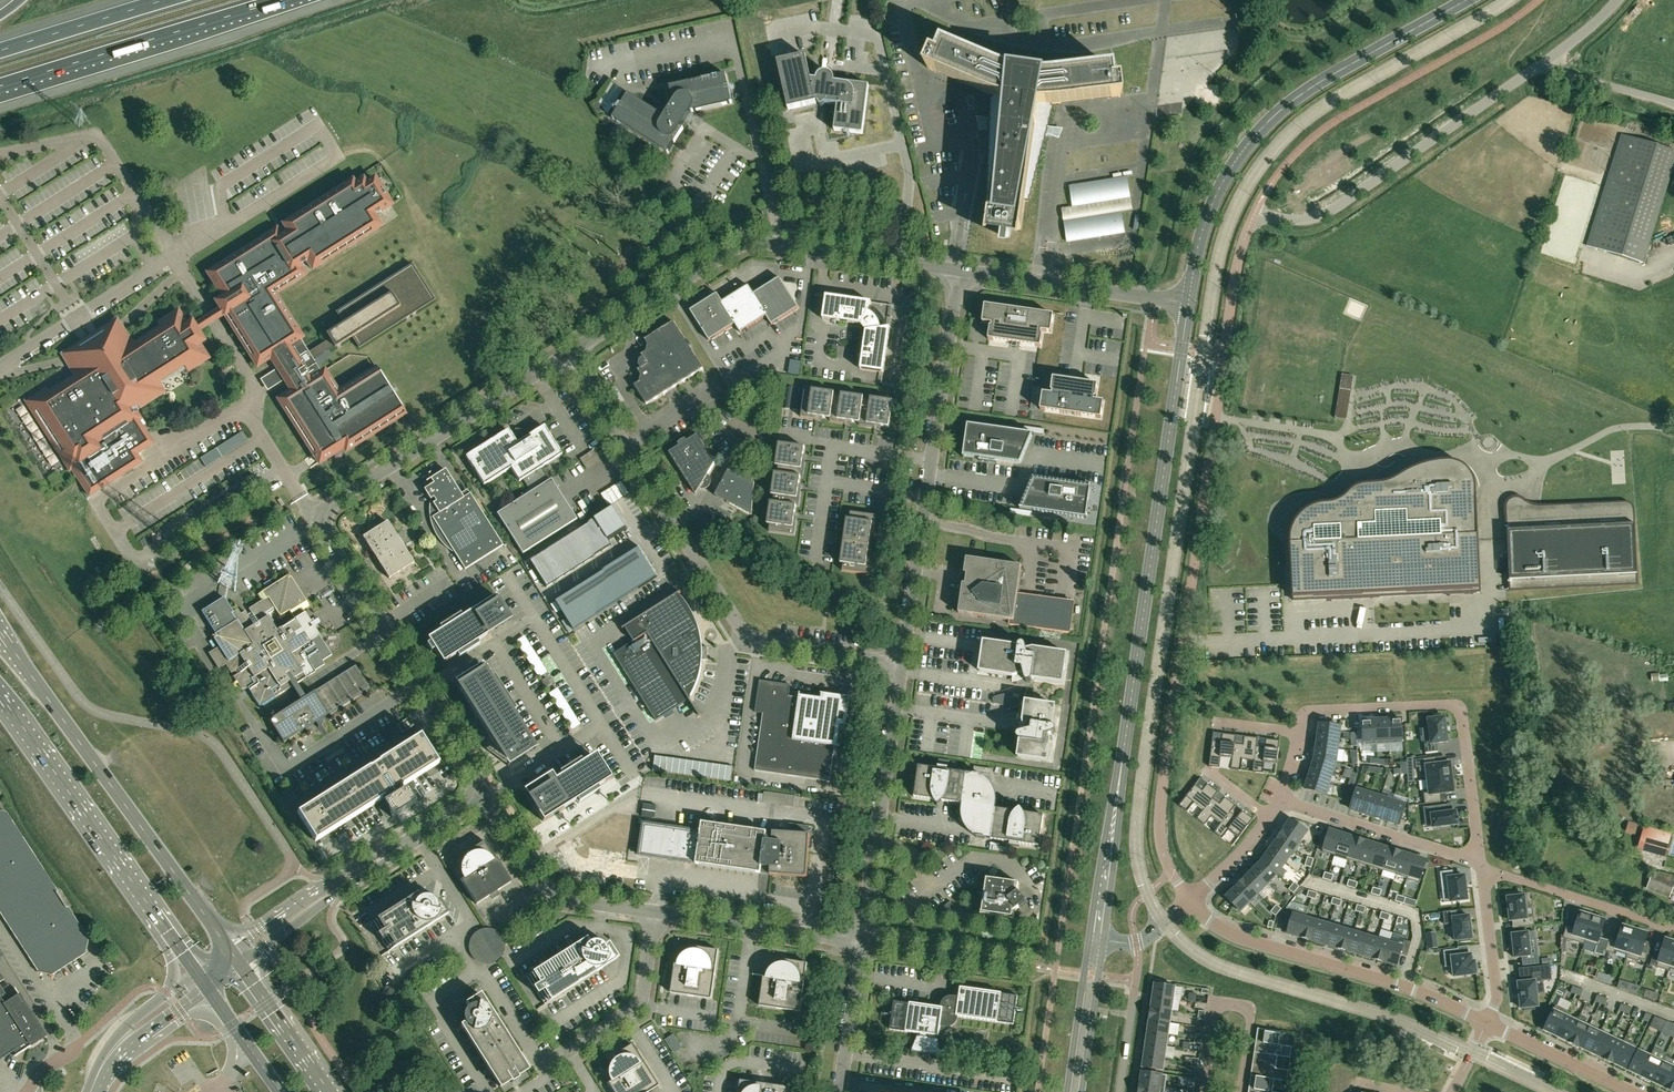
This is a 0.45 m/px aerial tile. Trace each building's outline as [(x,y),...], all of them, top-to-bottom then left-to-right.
[(935,52),(928,68),(984,92),(988,94),(992,95),(992,97),(991,96),(990,102),(991,102),(990,110),(991,110),(990,118),(985,118),(987,130),(990,129),(989,134),(990,134),(989,142),(990,143),(989,150),(990,151),(988,158),(989,159),(988,166),(989,167),(988,175),(989,175),(988,183),(989,183),(987,191),(988,191),(988,195),(991,195),(987,224),(1003,226),(1002,235),(1009,236),(1011,227),(1020,229),(1025,200),(1028,201),(1028,197),(1029,197),(1030,189),(1031,189),(1032,181),(1033,181),(1034,173),(1035,173),(1036,165),(1037,166),(1039,158),(1041,150),(1043,142),(1045,134),(1047,134),(1052,136),(1055,128),(1047,127),(1049,119),(1051,111),(1052,105),(1052,104),(1056,104),(1061,103),(1121,96),(1118,78),(1112,79),(1110,67),(1058,73),(1059,70),(1051,69),(1051,67),(1043,65),(1044,63),(1036,62),(1036,59),(1020,57),(1019,59),(1011,58),(1011,61),(1003,60),(1003,62),(995,61),(994,64),(946,44),(941,55),(935,52)] [(806,56),(777,62),(788,110),(816,103),(837,105),(834,130),(863,134),(869,86),(840,82),(840,83),(837,83),(837,82),(837,81),(837,80),(837,79),(836,78),(836,77),(835,76),(835,75),(834,75),(833,74),(832,74),(831,73),(830,73),(829,73),(828,72),(827,72),(826,73),(825,73),(824,73),(823,74),(822,75),(821,75),(820,76),(820,77),(819,78),(819,79),(819,80),(819,81),(811,80),(806,56)] [(628,94),(613,119),(628,129),(668,154),(684,129),(681,127),(691,111),(692,112),(732,103),(726,74),(670,87),(672,99),(674,101),(664,117),(628,94)] [(1648,249),(1673,165),(1673,151),(1622,135),(1587,246),(1609,253),(1643,264),(1648,249)] [(276,229),(208,272),(210,276),(223,297),(216,302),(220,309),(223,312),(256,366),(261,363),(270,357),(279,370),(273,374),(278,382),(284,378),(292,391),(282,397),(278,400),(279,400),(283,398),(284,400),(293,414),(319,456),(322,460),(318,463),(323,460),(323,461),(343,447),(346,451),(344,447),(397,414),(402,410),(405,414),(405,413),(403,410),(403,409),(379,371),(376,367),(376,368),(378,372),(341,395),(337,398),(321,373),(325,371),(325,370),(321,373),(313,360),(329,349),(334,346),(335,347),(352,337),(359,348),(435,300),(412,264),(336,312),(343,323),(326,334),(330,339),(324,342),(308,352),(299,339),(302,337),(275,294),(305,275),(302,271),(300,267),(307,262),(309,266),(310,266),(312,270),(381,227),(378,223),(374,216),(391,205),(374,178),(366,184),(363,180),(354,185),(351,181),(284,224),(286,228),(286,229),(288,233),(281,237),(278,233),(276,229)] [(1072,187),(1075,205),(1084,204),(1081,185),(1072,187)] [(1098,236),(1121,232),(1118,214),(1095,217),(1098,236)] [(767,316),(766,316),(772,325),(799,308),(780,278),(754,294),(753,294),(767,316)] [(753,294),(754,294),(748,285),(723,302),(722,302),(736,324),(735,324),(740,333),(766,316),(767,316),(753,294)] [(722,302),(723,302),(717,293),(690,311),(709,341),(735,324),(736,324),(722,302)] [(875,308),(874,307),(872,306),(870,305),(871,302),(826,296),(823,319),(862,324),(866,330),(861,369),(883,372),(890,327),(887,328),(887,326),(886,325),(886,323),(885,321),(884,319),(884,318),(883,316),(881,314),(880,312),(879,311),(878,310),(877,309),(875,308)] [(1051,332),(1053,315),(985,305),(982,322),(992,324),(992,326),(990,326),(988,339),(1012,343),(1012,344),(1017,345),(1017,343),(1041,347),(1042,334),(1041,333),(1042,331),(1051,332)] [(48,391),(29,402),(37,414),(71,468),(78,479),(88,495),(89,496),(141,463),(136,455),(153,444),(147,436),(147,435),(133,414),(131,410),(157,394),(151,386),(183,365),(186,370),(204,358),(196,345),(202,342),(195,330),(206,323),(212,319),(218,316),(223,312),(220,309),(215,312),(210,316),(203,320),(193,327),(191,324),(185,327),(177,315),(158,326),(161,331),(129,351),(119,335),(118,334),(107,341),(105,352),(104,351),(103,350),(102,350),(101,350),(100,350),(99,350),(98,351),(97,352),(97,353),(96,354),(96,355),(96,356),(96,357),(97,357),(85,355),(75,362),(83,374),(50,395),(48,391)] [(641,368),(638,370),(641,375),(639,382),(634,385),(647,404),(703,368),(673,321),(645,339),(648,344),(646,351),(641,355),(643,357),(640,359),(639,365),(641,368)] [(799,375),(801,361),(790,360),(788,374),(799,375)] [(1074,413),(1074,414),(1101,418),(1103,401),(1094,400),(1094,397),(1096,397),(1098,384),(1078,381),(1078,380),(1073,379),(1073,380),(1053,378),(1051,391),(1052,391),(1052,394),(1043,392),(1040,409),(1068,413),(1068,412),(1074,413)] [(1335,418),(1347,420),(1351,390),(1340,388),(1335,418)] [(831,418),(834,395),(834,392),(812,389),(812,392),(805,391),(801,417),(817,419),(817,416),(831,418)] [(860,423),(863,400),(863,397),(841,394),(841,396),(834,395),(831,418),(830,421),(846,423),(846,421),(860,423)] [(863,400),(860,423),(859,425),(875,427),(876,425),(889,427),(893,401),(871,398),(870,401),(863,400)] [(1034,434),(968,424),(963,457),(964,457),(964,455),(980,458),(980,460),(979,459),(979,460),(997,463),(997,462),(996,462),(996,460),(1020,463),(1032,435),(1034,435),(1034,434)] [(508,429),(465,456),(484,485),(511,468),(519,481),(522,479),(530,491),(496,513),(522,555),(577,520),(551,478),(548,480),(540,468),(562,455),(543,426),(524,438),(523,435),(523,433),(514,431),(513,437),(508,429)] [(240,432),(200,458),(206,467),(246,441),(240,432)] [(679,446),(669,453),(696,495),(700,488),(701,489),(703,489),(704,489),(705,488),(707,488),(708,487),(709,486),(710,485),(710,484),(710,483),(711,483),(711,482),(711,481),(711,480),(711,479),(710,478),(708,475),(714,464),(715,463),(697,435),(687,441),(686,439),(685,439),(684,439),(682,440),(681,440),(680,441),(680,442),(679,443),(678,444),(679,446)] [(778,473),(800,476),(803,477),(805,461),(803,460),(805,447),(779,443),(776,465),(779,466),(778,473)] [(1373,489),(1373,492),(1369,492),(1364,492),(1364,491),(1364,490),(1363,489),(1362,489),(1362,488),(1361,488),(1360,488),(1359,488),(1358,489),(1357,490),(1357,491),(1356,492),(1356,493),(1351,493),(1351,492),(1350,492),(1346,496),(1344,498),(1344,499),(1341,500),(1338,502),(1335,503),(1332,504),(1329,504),(1328,504),(1325,504),(1322,505),(1318,505),(1315,506),(1312,508),(1309,509),(1306,511),(1303,513),(1301,515),(1301,516),(1299,518),(1297,521),(1295,524),(1294,527),(1292,530),(1291,533),(1291,536),(1291,537),(1291,539),(1290,543),(1291,547),(1293,600),(1371,597),(1480,592),(1478,541),(1475,488),(1475,486),(1475,485),(1474,482),(1474,481),(1473,479),(1473,478),(1472,475),(1471,475),(1470,472),(1469,472),(1468,470),(1467,470),(1465,468),(1465,467),(1462,466),(1462,465),(1459,464),(1456,463),(1452,462),(1449,462),(1446,462),(1445,462),(1442,462),(1439,462),(1435,463),(1433,464),(1429,464),(1426,465),(1423,466),(1419,467),(1416,468),(1413,470),(1410,471),(1407,473),(1404,474),(1402,476),(1399,478),(1395,480),(1393,481),(1390,482),(1386,483),(1383,484),(1376,485),(1375,486),(1374,487),(1373,488),(1373,489)] [(729,468),(715,495),(752,515),(754,482),(729,468)] [(429,486),(424,489),(438,513),(431,517),(432,518),(430,519),(431,521),(431,523),(432,525),(433,527),(433,529),(435,532),(436,535),(438,538),(439,539),(441,541),(443,544),(446,547),(448,549),(451,551),(454,553),(465,569),(503,545),(470,493),(463,497),(445,469),(426,481),(429,486)] [(800,476),(778,473),(775,472),(771,495),(774,495),(773,502),(796,505),(799,506),(801,490),(799,490),(800,476)] [(1087,518),(1091,486),(1090,485),(1090,487),(1074,485),(1074,483),(1075,483),(1075,482),(1057,480),(1057,481),(1058,481),(1058,483),(1034,479),(1022,508),(1020,508),(1020,509),(1087,518)] [(1513,498),(1511,498),(1508,502),(1507,503),(1506,506),(1506,508),(1507,539),(1510,590),(1637,584),(1634,514),(1634,512),(1634,509),(1633,507),(1632,505),(1630,504),(1628,503),(1626,502),(1623,502),(1555,505),(1541,506),(1538,506),(1535,506),(1531,505),(1529,503),(1526,502),(1524,501),(1522,499),(1520,498),(1518,497),(1516,497),(1513,498)] [(796,505),(773,502),(770,502),(767,524),(770,524),(769,531),(795,535),(797,519),(794,519),(796,505)] [(615,506),(595,519),(529,561),(546,587),(612,545),(609,540),(628,528),(627,527),(618,514),(619,513),(616,509),(616,510),(614,507),(615,506)] [(876,516),(874,515),(851,512),(850,519),(847,519),(844,541),(869,544),(871,531),(874,531),(876,516)] [(387,521),(362,537),(389,578),(414,563),(405,549),(404,547),(403,545),(403,543),(402,541),(400,539),(399,538),(397,536),(396,535),(387,521)] [(755,545),(752,540),(745,544),(748,549),(755,545)] [(867,558),(869,544),(844,541),(840,563),(843,563),(842,570),(868,574),(870,558),(867,558)] [(573,630),(658,576),(646,558),(647,557),(642,550),(641,550),(640,547),(555,601),(573,630)] [(1009,624),(1068,633),(1068,630),(1072,601),(1017,593),(1021,566),(966,558),(964,573),(967,574),(967,575),(963,574),(962,582),(966,583),(965,584),(963,584),(959,613),(1009,620),(1009,624)] [(305,613),(303,610),(309,606),(305,600),(291,577),(288,578),(287,576),(258,594),(262,600),(249,609),(251,613),(248,615),(245,611),(241,614),(238,609),(234,612),(227,602),(224,597),(202,611),(216,633),(214,635),(216,637),(213,639),(219,647),(209,653),(219,669),(226,664),(231,673),(235,670),(238,674),(233,677),(239,686),(242,688),(245,689),(248,688),(260,707),(292,686),(301,700),(269,720),(284,743),(315,723),(318,727),(323,725),(320,720),(343,706),(352,701),(351,700),(370,689),(355,665),(346,671),(345,671),(336,676),(337,677),(305,697),(297,683),(315,671),(315,670),(324,664),(322,661),(332,655),(319,636),(319,635),(315,628),(318,626),(313,618),(310,621),(305,613)] [(842,592),(831,591),(829,599),(841,601),(842,592)] [(682,597),(679,594),(681,592),(623,628),(623,629),(625,628),(634,641),(614,654),(656,720),(689,700),(699,716),(700,716),(690,699),(693,694),(695,689),(697,683),(698,680),(699,677),(700,672),(701,668),(702,664),(702,660),(707,660),(708,647),(702,647),(702,644),(702,641),(701,638),(701,634),(700,631),(699,628),(697,622),(694,616),(693,613),(691,611),(690,608),(688,605),(684,600),(682,597)] [(477,642),(491,633),(488,629),(496,625),(497,626),(498,626),(499,626),(500,625),(501,624),(501,623),(501,622),(500,622),(505,619),(501,612),(504,610),(495,596),(462,617),(460,614),(439,627),(441,630),(427,639),(429,642),(426,644),(431,652),(434,650),(438,657),(441,655),(445,662),(456,655),(458,658),(479,645),(477,642)] [(1063,683),(1067,654),(1033,649),(1032,649),(1032,650),(1027,651),(1026,648),(1026,646),(1025,645),(1023,644),(1022,643),(1020,644),(1019,645),(1018,647),(984,642),(980,671),(1013,676),(1014,676),(1015,680),(1024,678),(1025,679),(1026,681),(1027,682),(1029,682),(1030,682),(1032,681),(1032,679),(1063,683)] [(459,689),(488,735),(497,750),(501,747),(507,757),(515,752),(516,753),(517,753),(518,753),(519,753),(520,752),(520,751),(520,750),(520,749),(527,745),(528,745),(532,742),(512,712),(516,710),(494,675),(491,677),(484,666),(477,671),(475,668),(454,681),(459,689)] [(546,677),(541,680),(546,687),(550,684),(546,677)] [(846,726),(850,697),(821,693),(822,694),(821,698),(800,695),(800,692),(799,692),(799,697),(789,696),(790,684),(760,680),(755,712),(763,713),(755,770),(830,781),(835,746),(840,747),(840,746),(837,745),(841,724),(845,725),(845,726),(846,726)] [(994,703),(995,703),(1004,706),(1005,710),(1019,706),(1020,706),(1021,705),(1021,704),(1022,703),(1022,702),(1022,701),(1021,701),(1021,700),(1020,699),(1019,699),(1012,697),(1010,696),(1009,693),(995,696),(994,697),(993,697),(993,698),(993,699),(993,700),(993,701),(994,702),(994,703)] [(1055,706),(1026,702),(1023,721),(1023,722),(1019,723),(1021,732),(1020,733),(1018,734),(1017,735),(1017,737),(1017,738),(1018,740),(1020,740),(1018,757),(1047,761),(1050,741),(1050,740),(1049,740),(1048,735),(1052,734),(1051,734),(1053,734),(1054,733),(1056,731),(1056,730),(1055,728),(1054,727),(1052,726),(1055,706)] [(409,717),(398,725),(403,732),(414,725),(409,717)] [(1431,739),(1424,740),(1425,753),(1438,751),(1437,743),(1448,741),(1445,717),(1428,719),(1429,728),(1431,739)] [(1388,720),(1389,744),(1403,743),(1402,719),(1388,720)] [(1377,744),(1376,720),(1362,721),(1363,745),(1377,744)] [(1388,720),(1376,720),(1377,744),(1389,744),(1388,720)] [(1320,723),(1318,735),(1338,738),(1340,726),(1320,723)] [(1231,769),(1236,735),(1222,733),(1221,742),(1212,741),(1209,767),(1219,768),(1221,757),(1232,758),(1231,769)] [(315,842),(383,798),(385,802),(382,804),(385,808),(385,809),(385,810),(385,811),(385,812),(386,813),(387,813),(388,814),(389,814),(392,819),(415,804),(406,789),(402,791),(400,788),(438,764),(420,735),(378,762),(379,763),(370,768),(369,767),(297,813),(315,842)] [(1252,772),(1253,772),(1257,738),(1244,736),(1243,745),(1235,744),(1236,735),(1231,769),(1241,771),(1243,760),(1254,761),(1252,772)] [(1317,746),(1337,749),(1338,738),(1318,735),(1317,746)] [(1277,764),(1280,740),(1266,739),(1265,747),(1257,746),(1258,738),(1257,738),(1253,772),(1263,773),(1264,762),(1277,764)] [(1317,746),(1316,757),(1335,761),(1337,749),(1317,746)] [(555,779),(543,786),(542,785),(541,785),(540,785),(540,786),(539,786),(539,787),(539,788),(539,789),(531,794),(537,804),(534,807),(543,821),(576,800),(579,803),(599,790),(597,786),(611,778),(600,760),(597,762),(593,755),(582,762),(580,759),(559,772),(561,775),(555,779)] [(659,771),(661,756),(655,755),(652,770),(659,771)] [(659,771),(665,772),(668,757),(661,756),(659,771)] [(672,773),(674,758),(668,757),(665,772),(672,773)] [(1332,773),(1335,761),(1316,757),(1313,767),(1332,773)] [(1435,757),(1415,760),(1416,767),(1419,767),(1420,771),(1426,771),(1428,780),(1452,777),(1452,772),(1453,772),(1452,764),(1451,764),(1450,763),(1451,763),(1451,762),(1449,762),(1447,763),(1436,764),(1435,757)] [(681,759),(674,758),(672,773),(678,774),(681,759)] [(681,759),(678,774),(685,775),(687,760),(681,759)] [(687,760),(685,775),(691,776),(694,761),(687,760)] [(691,776),(698,777),(700,762),(694,761),(691,776)] [(700,762),(698,777),(704,778),(707,762),(700,762)] [(711,779),(713,763),(707,762),(704,778),(711,779)] [(711,779),(717,780),(719,764),(713,763),(711,779)] [(726,765),(719,764),(717,780),(724,781),(726,765)] [(726,765),(724,781),(731,782),(733,766),(726,765)] [(914,797),(962,804),(962,806),(961,808),(961,811),(961,813),(961,815),(962,817),(962,819),(963,821),(964,823),(965,825),(966,827),(967,829),(968,831),(970,832),(972,834),(973,835),(975,836),(976,837),(1010,842),(1009,845),(1020,846),(1020,843),(1039,846),(1044,815),(995,808),(996,806),(996,804),(996,802),(996,801),(996,799),(996,796),(995,794),(995,792),(994,789),(993,787),(992,785),(991,783),(989,781),(987,780),(986,778),(984,777),(982,775),(948,770),(948,767),(938,766),(938,769),(919,766),(914,797)] [(1313,767),(1309,777),(1328,783),(1332,773),(1313,767)] [(1653,782),(1665,781),(1665,768),(1653,768),(1653,782)] [(1328,783),(1309,777),(1306,789),(1325,795),(1328,783)] [(1429,789),(1423,790),(1425,803),(1441,802),(1440,793),(1445,793),(1453,792),(1454,792),(1454,791),(1454,789),(1455,789),(1454,782),(1453,782),(1452,777),(1428,780),(1429,789)] [(1179,805),(1179,806),(1187,812),(1194,803),(1203,810),(1196,819),(1197,819),(1218,792),(1207,784),(1202,790),(1195,785),(1179,805)] [(1369,793),(1356,789),(1350,809),(1363,812),(1369,793)] [(1214,832),(1235,805),(1225,797),(1220,804),(1213,799),(1218,792),(1197,819),(1205,825),(1212,816),(1221,823),(1214,832)] [(1363,812),(1375,816),(1381,797),(1369,793),(1363,812)] [(1381,797),(1375,816),(1387,820),(1393,801),(1381,797)] [(1393,801),(1387,820),(1400,824),(1406,805),(1393,801)] [(1235,805),(1214,832),(1222,839),(1229,830),(1239,837),(1253,819),(1242,810),(1237,817),(1231,812),(1236,805),(1235,805)] [(1441,805),(1423,807),(1425,820),(1432,819),(1433,827),(1458,824),(1456,811),(1442,813),(1441,805)] [(39,970),(52,973),(84,952),(87,939),(5,814),(0,813),(0,910),(39,970)] [(1300,841),(1307,830),(1291,819),(1284,830),(1300,841)] [(644,823),(639,855),(761,873),(761,872),(770,874),(770,875),(807,877),(810,834),(773,832),(772,841),(765,840),(766,832),(702,823),(701,832),(644,823)] [(1642,840),(1666,847),(1669,835),(1646,829),(1642,840)] [(1293,852),(1300,841),(1284,830),(1277,840),(1293,852)] [(1329,830),(1322,851),(1334,855),(1334,856),(1342,834),(1329,830)] [(1354,837),(1342,834),(1334,856),(1347,860),(1354,837)] [(1366,841),(1354,837),(1347,860),(1347,859),(1359,863),(1366,841)] [(1277,840),(1269,851),(1286,862),(1293,852),(1277,840)] [(496,891),(511,882),(485,841),(466,852),(469,856),(467,858),(465,860),(464,863),(463,866),(462,868),(463,872),(463,875),(464,877),(460,880),(476,904),(490,895),(492,898),(498,894),(496,891)] [(1378,845),(1366,841),(1359,863),(1371,866),(1378,845)] [(1390,849),(1378,845),(1371,866),(1383,870),(1390,849)] [(1402,853),(1390,849),(1383,870),(1395,874),(1402,853)] [(1277,874),(1286,862),(1269,851),(1262,861),(1277,874)] [(1414,856),(1402,853),(1395,874),(1407,878),(1406,879),(1407,879),(1414,856)] [(1426,860),(1414,856),(1407,879),(1419,883),(1426,860)] [(1262,861),(1253,870),(1267,884),(1277,874),(1262,861)] [(1454,869),(1439,871),(1442,891),(1449,890),(1451,901),(1467,899),(1464,876),(1454,877),(1454,869)] [(1258,893),(1267,884),(1253,870),(1244,879),(1258,893)] [(1647,888),(1671,897),(1673,893),(1673,876),(1654,870),(1647,888)] [(986,878),(981,914),(1013,919),(1014,910),(1026,902),(1017,890),(1018,882),(986,878)] [(1244,879),(1235,888),(1249,902),(1258,893),(1244,879)] [(1235,888),(1226,897),(1240,911),(1249,902),(1235,888)] [(1510,897),(1507,897),(1508,906),(1509,913),(1510,921),(1512,921),(1519,920),(1520,927),(1535,925),(1534,917),(1527,918),(1526,905),(1528,905),(1527,895),(1521,896),(1521,892),(1510,894),(1510,897)] [(374,945),(381,941),(382,940),(389,951),(448,913),(439,899),(433,902),(432,901),(431,900),(430,900),(429,899),(427,899),(426,898),(424,898),(423,898),(422,899),(420,899),(417,894),(371,923),(378,934),(370,939),(374,945)] [(943,907),(955,922),(962,916),(958,911),(958,909),(956,907),(955,906),(951,901),(943,907)] [(1290,924),(1287,933),(1300,937),(1306,914),(1287,908),(1283,922),(1290,924)] [(1456,910),(1443,912),(1445,925),(1453,923),(1455,940),(1460,940),(1461,942),(1471,941),(1470,939),(1472,938),(1471,930),(1470,924),(1469,915),(1457,917),(1456,910)] [(1584,944),(1592,916),(1580,912),(1575,927),(1567,925),(1563,938),(1584,944)] [(1306,914),(1300,937),(1312,940),(1318,919),(1307,915),(1307,914),(1306,914)] [(1592,916),(1584,944),(1585,942),(1597,945),(1605,920),(1602,919),(1603,916),(1594,914),(1593,916),(1592,916)] [(1330,922),(1318,919),(1312,940),(1324,944),(1330,922)] [(1342,926),(1330,922),(1324,944),(1336,947),(1342,926)] [(1626,957),(1635,929),(1622,925),(1617,941),(1609,938),(1605,951),(1614,954),(1615,951),(1626,955),(1626,957)] [(1355,929),(1342,926),(1336,947),(1348,951),(1355,929)] [(504,948),(504,946),(504,944),(503,942),(503,941),(502,939),(502,938),(501,937),(500,935),(499,934),(497,933),(496,932),(495,931),(494,930),(492,930),(491,929),(489,929),(487,929),(485,929),(483,929),(481,929),(480,930),(479,930),(477,931),(476,932),(474,934),(473,935),(472,936),(471,938),(470,939),(470,941),(469,943),(469,944),(469,946),(469,948),(469,949),(470,951),(470,952),(471,954),(472,956),(473,957),(474,958),(475,959),(476,960),(478,961),(480,962),(481,963),(483,963),(484,963),(486,963),(488,963),(490,963),(491,963),(493,962),(494,962),(496,961),(497,960),(498,958),(500,957),(501,956),(502,954),(502,953),(503,951),(503,949),(504,948)] [(1355,929),(1348,951),(1360,955),(1367,933),(1355,929)] [(1645,961),(1647,953),(1642,951),(1645,941),(1647,933),(1635,929),(1626,957),(1639,961),(1639,959),(1645,961)] [(1512,936),(1510,936),(1511,944),(1513,944),(1514,949),(1515,958),(1522,957),(1523,965),(1539,963),(1538,954),(1531,955),(1529,940),(1536,939),(1535,931),(1512,934),(1512,936)] [(1379,937),(1367,933),(1360,955),(1372,958),(1379,937)] [(1436,934),(1426,935),(1427,950),(1437,949),(1436,934)] [(1379,937),(1372,958),(1385,962),(1391,939),(1391,940),(1379,937)] [(1673,954),(1673,941),(1665,938),(1660,954),(1654,952),(1650,965),(1669,971),(1673,954)] [(590,944),(586,939),(527,976),(530,981),(531,980),(535,986),(533,987),(537,994),(539,993),(543,998),(542,999),(545,1004),(617,958),(608,944),(602,947),(602,946),(601,945),(600,945),(599,944),(594,943),(592,943),(591,944),(590,944)] [(1391,939),(1385,962),(1397,965),(1401,954),(1407,956),(1411,942),(1404,940),(1404,943),(1391,939)] [(712,999),(719,950),(697,947),(697,952),(694,952),(691,952),(688,953),(686,955),(684,957),(682,960),(680,962),(680,965),(675,964),(671,993),(712,999)] [(1458,949),(1444,951),(1445,958),(1452,957),(1454,976),(1477,973),(1476,971),(1478,971),(1478,963),(1475,964),(1475,961),(1472,961),(1471,954),(1459,955),(1458,949)] [(759,1006),(800,1012),(807,963),(786,960),(785,965),(783,965),(780,965),(779,965),(775,967),(774,968),(772,970),(770,972),(769,975),(768,977),(763,977),(759,1006)] [(1535,1009),(1535,1007),(1538,1006),(1535,981),(1551,979),(1549,965),(1528,967),(1530,981),(1518,982),(1519,992),(1518,993),(1518,994),(1519,993),(1519,997),(1519,998),(1520,998),(1521,1008),(1524,1008),(1525,1011),(1535,1009)] [(1155,983),(1153,996),(1174,999),(1176,986),(1155,983)] [(1629,992),(1637,995),(1640,989),(1632,986),(1629,992)] [(894,1000),(889,1029),(920,1034),(920,1036),(918,1035),(911,1051),(940,1055),(939,1038),(936,1038),(936,1036),(939,1036),(941,1025),(946,1025),(949,1026),(951,1025),(953,1024),(955,1022),(956,1020),(957,1018),(957,1016),(1014,1024),(1018,995),(960,987),(959,999),(953,998),(950,998),(948,999),(947,996),(942,1000),(945,1001),(943,1003),(943,1005),(942,1007),(894,1000)] [(1197,994),(1189,993),(1189,995),(1188,1000),(1190,1000),(1196,1001),(1197,994)] [(528,1069),(518,1053),(480,994),(466,1003),(469,1009),(468,1010),(467,1010),(467,1011),(466,1012),(461,1010),(459,1017),(465,1017),(465,1018),(466,1019),(466,1021),(466,1022),(461,1025),(500,1087),(510,1080),(512,1083),(519,1078),(517,1076),(528,1069)] [(13,1051),(16,1056),(46,1036),(20,995),(5,1005),(0,997),(0,1059),(13,1051)] [(1151,1007),(1172,1011),(1174,999),(1153,996),(1152,1007),(1151,1007)] [(1556,1005),(1544,1030),(1556,1036),(1565,1015),(1566,1016),(1568,1011),(1556,1005)] [(1151,1007),(1149,1019),(1171,1022),(1172,1011),(1151,1007)] [(1577,1021),(1566,1016),(1565,1015),(1556,1036),(1568,1041),(1577,1021)] [(1150,1020),(1148,1031),(1169,1034),(1171,1022),(1149,1019),(1149,1020),(1150,1020)] [(1578,1019),(1577,1021),(1568,1041),(1568,1042),(1579,1047),(1589,1027),(1591,1024),(1578,1019)] [(1661,1019),(1656,1029),(1662,1031),(1667,1021),(1661,1019)] [(1589,1027),(1579,1047),(1591,1052),(1600,1032),(1589,1027)] [(1290,1058),(1292,1047),(1279,1045),(1281,1032),(1258,1028),(1256,1042),(1268,1044),(1266,1053),(1254,1052),(1290,1058)] [(1148,1031),(1146,1043),(1167,1046),(1169,1034),(1148,1031)] [(1591,1052),(1602,1058),(1612,1037),(1600,1032),(1591,1052)] [(683,1049),(674,1034),(665,1040),(675,1054),(683,1049)] [(1612,1037),(1602,1058),(1613,1063),(1614,1063),(1623,1043),(1612,1037)] [(1623,1043),(1614,1063),(1625,1069),(1637,1045),(1624,1039),(1623,1043)] [(1146,1043),(1145,1055),(1165,1058),(1167,1046),(1146,1043)] [(607,1083),(613,1091),(648,1091),(658,1086),(632,1044),(613,1055),(615,1059),(614,1060),(613,1061),(612,1062),(611,1063),(610,1065),(609,1066),(609,1067),(608,1069),(608,1070),(608,1072),(608,1074),(608,1076),(609,1078),(610,1079),(610,1081),(607,1083)] [(1641,1076),(1650,1056),(1638,1050),(1629,1070),(1641,1076)] [(1287,1081),(1289,1070),(1276,1068),(1278,1056),(1290,1058),(1254,1052),(1252,1066),(1264,1068),(1263,1077),(1251,1075),(1251,1076),(1287,1081)] [(1145,1055),(1143,1067),(1164,1070),(1165,1058),(1145,1055)] [(1641,1076),(1653,1082),(1662,1061),(1650,1056),(1641,1076)] [(1662,1061),(1653,1082),(1665,1087),(1673,1068),(1673,1067),(1662,1061)] [(1665,1087),(1665,1088),(1673,1091),(1673,1068),(1665,1087)] [(1140,1083),(1165,1087),(1167,1075),(1142,1071),(1140,1083)] [(1272,1091),(1274,1080),(1287,1081),(1251,1076),(1249,1089),(1261,1091),(1274,1091),(1272,1091)] [(740,1080),(739,1091),(789,1091),(789,1087),(740,1080)] [(1139,1091),(1164,1091),(1165,1087),(1140,1083),(1139,1091)]
